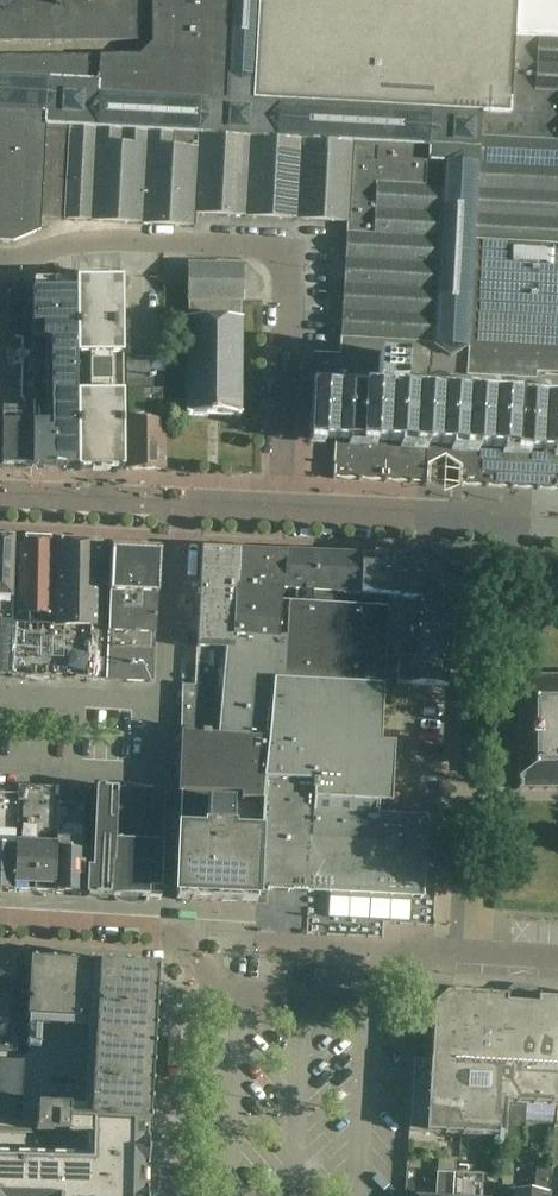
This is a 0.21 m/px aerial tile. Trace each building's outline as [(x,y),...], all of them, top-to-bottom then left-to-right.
[(232,23),(228,103),(98,96),(97,96),(97,83),(0,78),(0,110),(47,112),(46,125),(71,126),(122,129),(148,130),(173,132),(199,133),(225,135),(250,136),(329,140),(354,142),(431,146),(430,161),(445,162),(444,189),(442,214),(440,266),(437,317),(434,368),(419,367),(420,360),(340,355),(330,355),(329,367),(314,366),(314,367),(312,387),(310,439),(335,441),(334,467),(362,469),(428,472),(430,447),(446,447),(461,448),(459,487),(557,492),(557,246),(473,242),(477,165),(478,139),(479,117),(459,116),(251,104),(256,0),(234,0),(232,23)] [(140,41),(140,0),(0,0),(0,42),(140,41)] [(152,18),(232,23),(234,0),(152,0),(152,18)] [(251,104),(459,116),(461,79),(512,82),(515,38),(517,0),(256,0),(251,104)] [(515,38),(540,40),(557,41),(557,0),(517,0),(515,38)] [(232,23),(152,18),(152,44),(139,56),(100,57),(98,96),(228,103),(232,23)] [(461,79),(459,116),(479,117),(478,139),(557,144),(557,92),(537,91),(540,40),(515,38),(512,82),(461,79)] [(540,40),(537,91),(557,92),(557,41),(540,40)] [(0,57),(0,78),(97,83),(97,96),(98,96),(100,57),(0,57)] [(41,219),(40,219),(45,125),(46,125),(47,112),(0,110),(0,243),(13,243),(40,232),(41,219)] [(71,126),(46,125),(45,125),(40,219),(41,219),(66,220),(71,126)] [(66,220),(117,223),(122,129),(71,126),(66,220)] [(148,130),(122,129),(117,223),(143,225),(148,130)] [(173,132),(148,130),(143,225),(168,226),(170,197),(173,132)] [(173,132),(170,197),(195,199),(199,133),(173,132)] [(225,135),(199,133),(195,199),(170,197),(168,226),(195,228),(196,215),(220,216),(225,135)] [(250,136),(225,135),(220,216),(246,217),(250,136)] [(329,140),(250,136),(246,217),(324,222),(329,140)] [(477,165),(557,169),(557,144),(478,139),(477,165)] [(354,142),(329,140),(324,222),(348,223),(350,223),(351,209),(352,184),(354,142)] [(354,142),(352,184),(444,189),(445,162),(430,161),(431,146),(354,142)] [(477,165),(473,242),(557,246),(557,169),(477,165)] [(442,214),(444,189),(352,184),(351,209),(442,214)] [(348,223),(345,260),(440,266),(442,214),(351,209),(350,223),(348,223)] [(343,300),(343,312),(437,317),(440,266),(345,260),(343,300)] [(242,300),(242,265),(189,265),(188,289),(188,302),(190,302),(190,319),(187,319),(186,417),(240,418),(241,320),(240,320),(240,304),(240,302),(241,302),(242,300)] [(76,290),(77,469),(124,470),(123,363),(122,280),(76,280),(76,290)] [(32,390),(33,288),(0,287),(0,466),(17,467),(16,390),(32,390)] [(32,390),(32,467),(77,469),(76,290),(33,288),(32,390)] [(343,312),(340,355),(420,360),(419,367),(434,368),(437,317),(343,312)] [(314,354),(314,366),(329,367),(330,355),(314,354)] [(312,387),(314,367),(302,366),(301,386),(312,387)] [(126,374),(126,390),(125,470),(126,470),(165,471),(165,463),(165,421),(165,374),(126,374)] [(17,467),(32,467),(32,390),(16,390),(17,467)] [(101,554),(100,554),(101,544),(56,541),(53,625),(12,624),(15,539),(0,538),(0,676),(10,676),(10,678),(55,679),(93,681),(97,639),(101,554)] [(54,541),(21,540),(19,614),(52,615),(54,541)] [(158,597),(160,560),(160,547),(111,545),(111,555),(101,554),(97,639),(93,681),(153,683),(157,597),(158,597)] [(282,590),(286,553),(263,552),(263,559),(204,556),(204,547),(201,546),(200,562),(200,585),(197,585),(197,600),(199,600),(197,647),(196,647),(196,650),(197,650),(196,662),(200,662),(228,664),(221,737),(231,737),(229,758),(257,761),(259,739),(269,740),(318,743),(314,814),(390,818),(394,745),(380,744),(383,689),(284,685),(285,656),(276,656),(282,590)] [(286,553),(282,590),(360,596),(361,556),(286,553)] [(427,558),(361,556),(360,596),(388,598),(384,684),(411,685),(411,686),(448,688),(455,589),(427,558)] [(282,590),(276,656),(285,656),(284,685),(383,689),(384,684),(388,598),(360,596),(282,590)] [(178,792),(181,792),(241,795),(241,800),(264,801),(269,740),(259,739),(257,761),(229,758),(231,737),(221,737),(228,664),(200,662),(196,662),(195,688),(183,687),(183,684),(181,733),(178,792)] [(518,791),(557,790),(557,678),(517,678),(518,738),(518,791)] [(258,893),(261,893),(261,890),(268,890),(268,891),(423,899),(427,820),(390,818),(314,814),(318,743),(269,740),(264,801),(258,893)] [(33,893),(38,788),(18,787),(18,797),(0,796),(0,891),(15,892),(20,803),(30,804),(29,813),(23,812),(22,839),(27,840),(27,845),(21,844),(19,892),(33,893)] [(58,789),(38,788),(33,893),(56,894),(58,789)] [(59,789),(58,789),(56,894),(81,895),(84,813),(85,790),(59,789)] [(87,869),(86,897),(113,898),(113,897),(110,897),(112,866),(114,866),(117,792),(117,790),(96,789),(92,869),(87,869)] [(117,789),(117,790),(117,792),(114,866),(112,866),(110,897),(113,897),(113,898),(148,900),(149,890),(161,891),(165,791),(117,789)] [(258,893),(264,801),(241,800),(241,795),(181,792),(176,901),(257,904),(257,893),(258,893)] [(376,902),(375,924),(417,925),(417,903),(376,902)] [(11,1054),(16,959),(0,958),(0,1053),(11,1054)] [(68,1123),(148,1127),(149,1124),(150,1124),(150,1122),(149,1122),(149,1121),(151,1089),(151,1088),(152,1088),(152,1085),(151,1085),(151,1084),(153,1052),(153,1051),(154,1051),(154,1049),(153,1049),(154,1048),(153,1048),(155,1016),(155,1014),(156,1014),(156,1012),(156,1011),(155,1011),(157,979),(157,978),(158,978),(158,976),(158,975),(157,975),(157,969),(145,968),(144,968),(144,967),(142,967),(142,968),(141,967),(141,968),(109,966),(108,966),(108,965),(106,965),(106,966),(104,965),(104,966),(72,964),(71,964),(71,963),(69,963),(68,963),(68,964),(35,962),(34,962),(34,961),(32,961),(31,961),(31,962),(29,962),(24,1055),(0,1053),(0,1134),(67,1136),(68,1123)] [(537,999),(536,1007),(506,1005),(507,997),(447,994),(434,1005),(433,1010),(432,1031),(440,1031),(438,1062),(412,1060),(408,1133),(505,1139),(507,1104),(555,1107),(554,1128),(557,1128),(557,1000),(537,999)] [(507,1105),(505,1143),(523,1144),(526,1106),(507,1105)] [(67,1136),(0,1134),(0,1195),(147,1195),(147,1191),(146,1191),(146,1168),(147,1168),(148,1141),(147,1141),(148,1130),(148,1127),(68,1123),(67,1136)] [(453,1175),(454,1157),(439,1157),(438,1174),(436,1174),(435,1195),(452,1195),(454,1175),(453,1175)] [(534,1193),(510,1192),(509,1195),(549,1195),(550,1171),(536,1170),(534,1193)] [(452,1195),(481,1195),(482,1176),(454,1175),(452,1195)]
